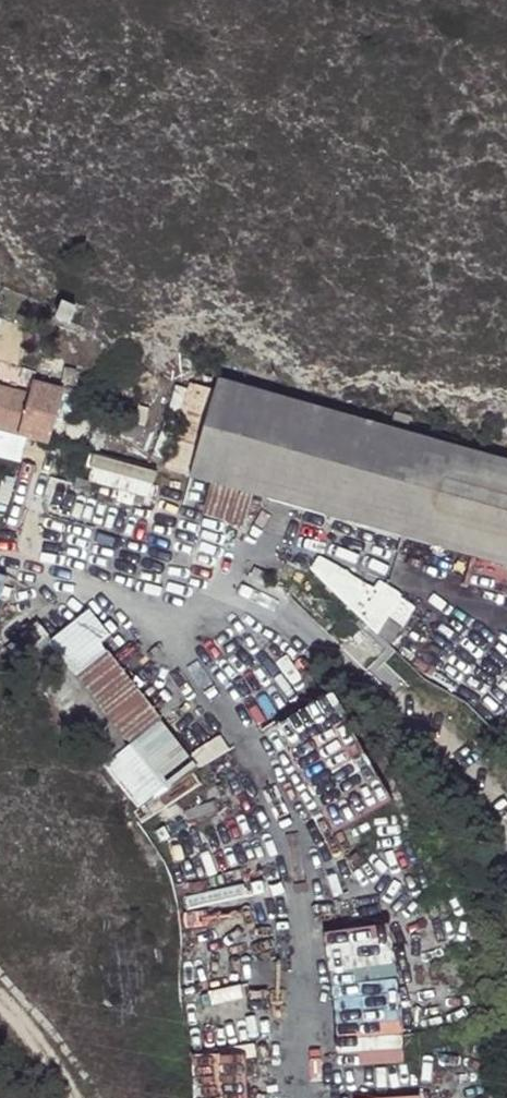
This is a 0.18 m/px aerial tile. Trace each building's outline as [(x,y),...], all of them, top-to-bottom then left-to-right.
[(76,309),(63,303),(55,319),(69,325),(76,309)] [(453,446),(339,414),(220,381),(216,392),(194,385),(188,404),(193,417),(184,418),(168,470),(267,498),(413,540),(506,567),(506,462),(453,446)] [(66,391),(33,383),(30,396),(0,388),(0,432),(51,444),(62,408),(66,391)] [(83,396),(66,391),(62,408),(77,413),(83,396)] [(193,417),(188,404),(184,418),(193,417)] [(91,455),(87,487),(152,495),(156,462),(91,455)] [(374,591),(316,559),(309,573),(378,638),(404,599),(382,584),(374,591)] [(86,616),(48,639),(127,743),(173,801),(203,780),(196,770),(227,751),(218,736),(187,754),(86,616)] [(246,916),(181,929),(185,947),(250,933),(246,916)] [(185,983),(191,1097),(253,1097),(250,1047),(254,1047),(250,979),(185,983)] [(336,1021),(338,1051),(404,1047),(401,1016),(336,1021)]
